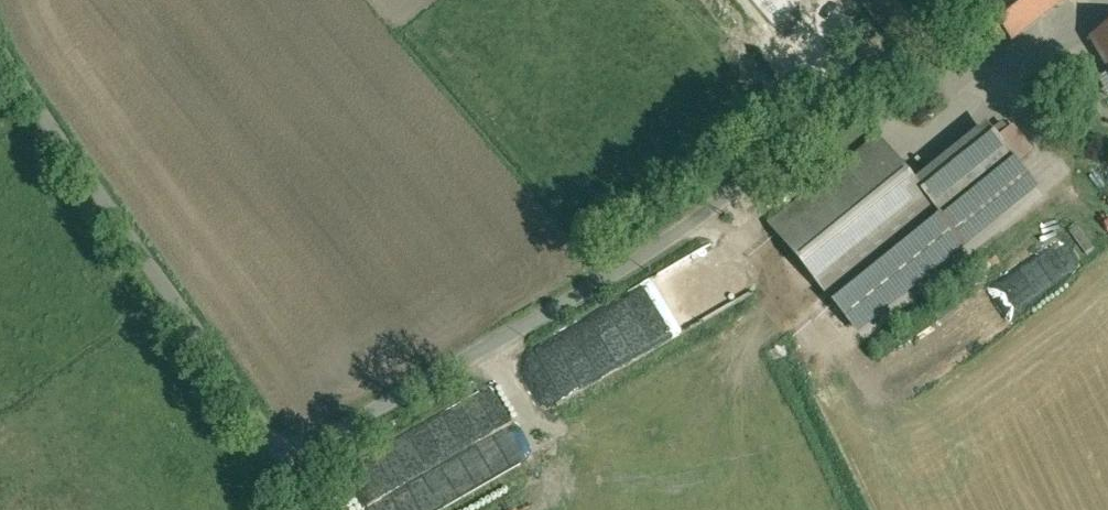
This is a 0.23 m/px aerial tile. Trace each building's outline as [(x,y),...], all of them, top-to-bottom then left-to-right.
[(893,0),(863,0),(860,2),(891,38),(910,21),(893,0)] [(985,10),(990,16),(961,40),(976,60),(1006,35),(1011,40),(1063,0),(997,0),(985,10)] [(1091,37),(1107,68),(1107,27),(1091,37)] [(879,139),(771,226),(858,334),(1039,187),(987,123),(914,182),(879,139)]
